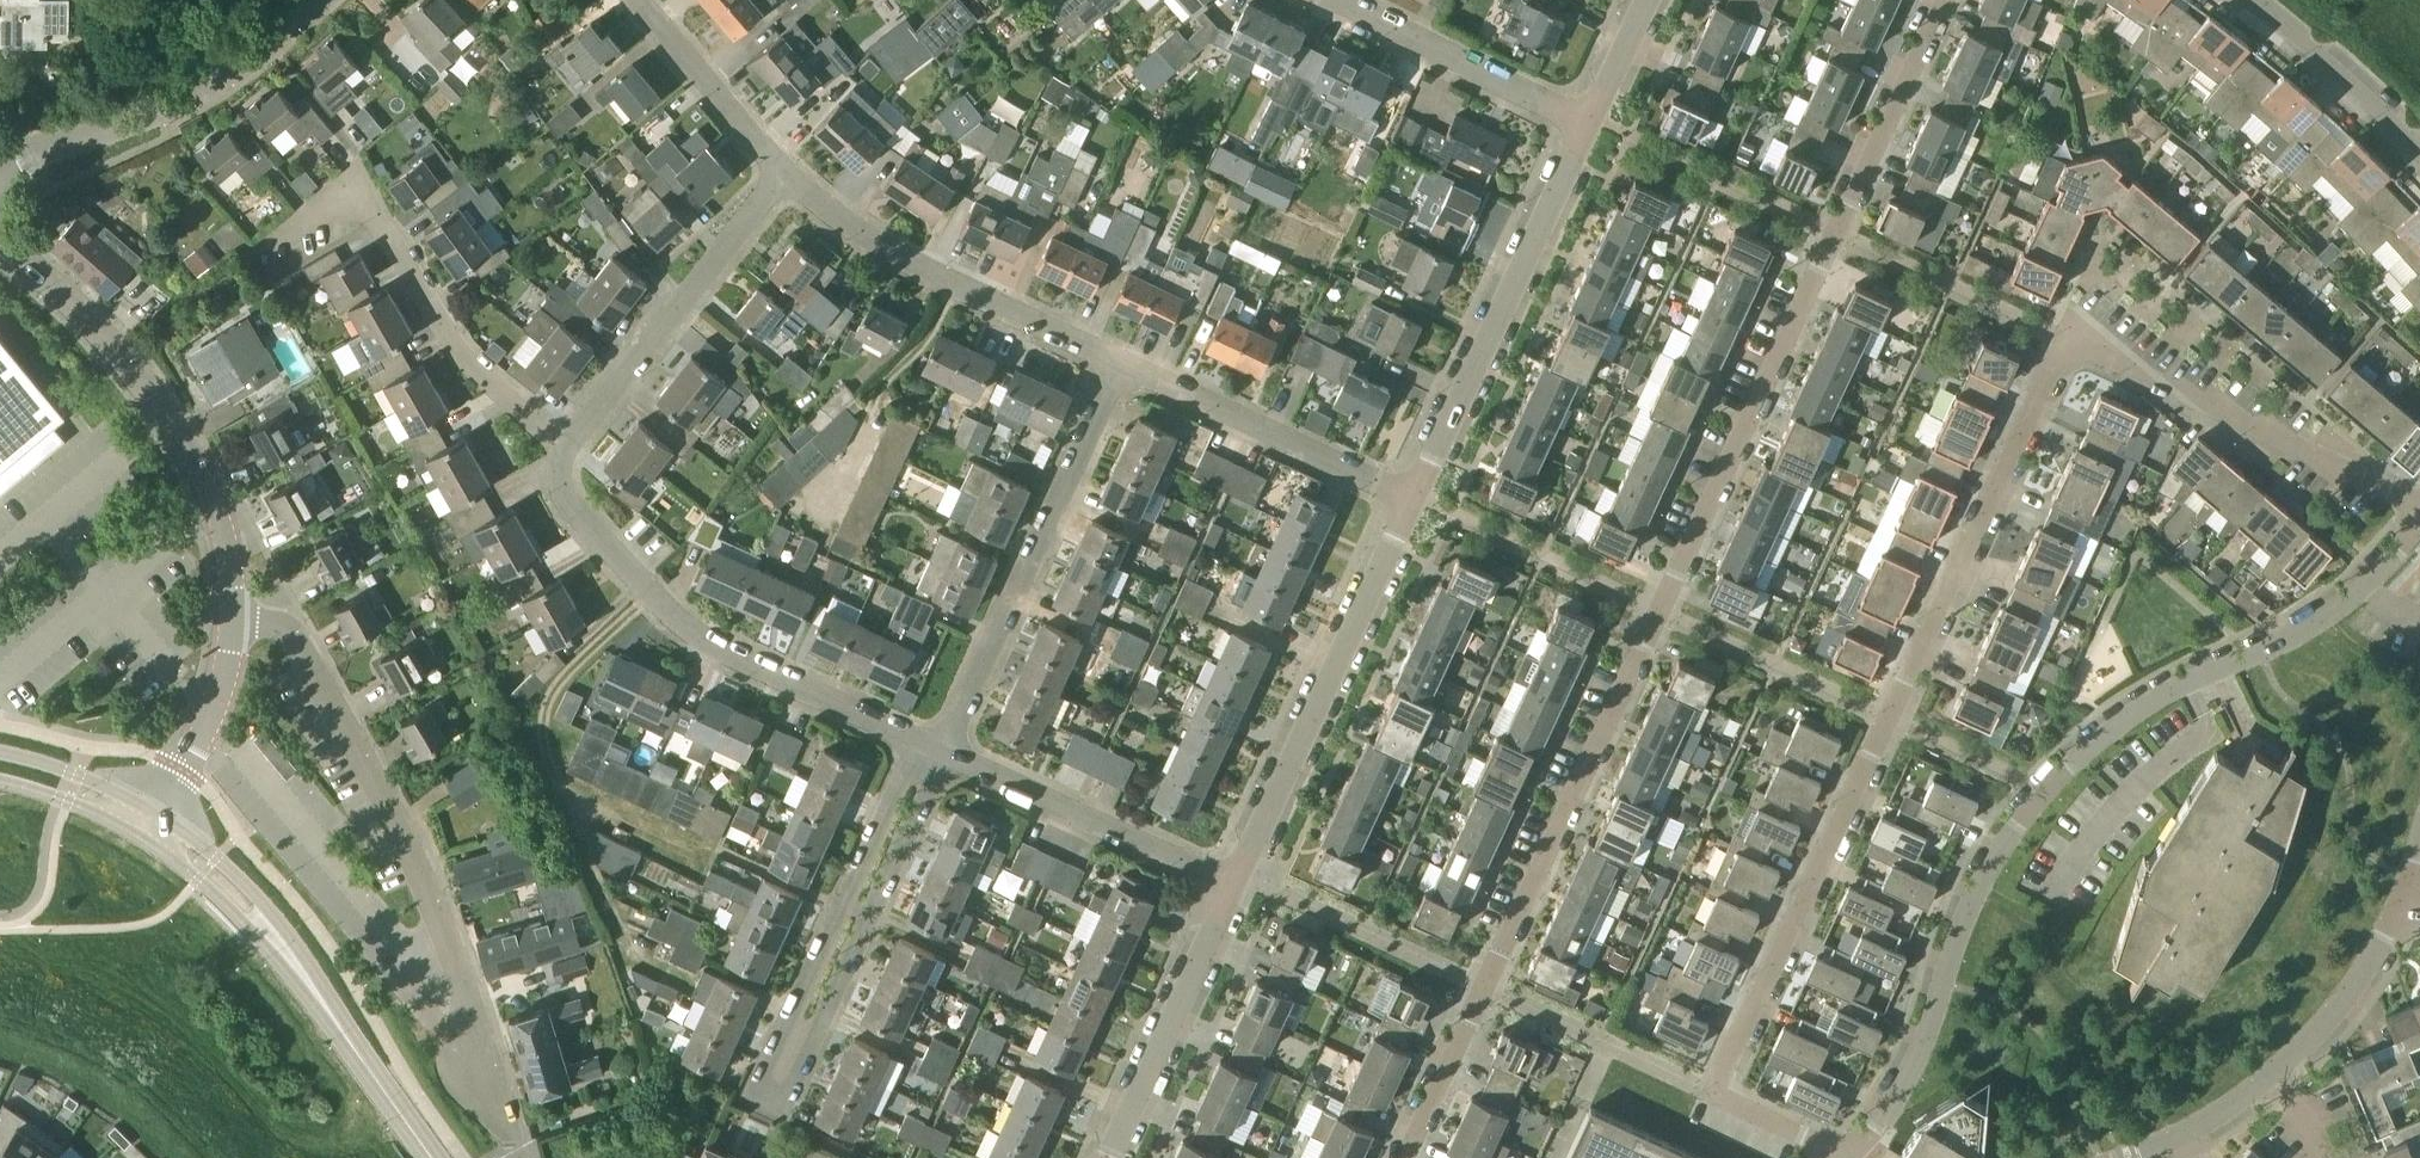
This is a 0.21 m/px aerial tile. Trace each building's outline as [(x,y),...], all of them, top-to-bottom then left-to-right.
[(5,15),(0,15),(0,44),(46,44),(46,38),(49,38),(49,35),(68,36),(68,0),(5,0),(5,15)] [(423,34),(416,40),(442,68),(462,49),(448,34),(463,21),(443,0),(422,0),(409,12),(418,22),(415,25),(423,34)] [(732,0),(704,0),(716,13),(732,0)] [(716,13),(735,36),(776,0),(732,0),(716,13)] [(979,16),(964,0),(948,0),(918,28),(937,55),(979,16)] [(1051,13),(1063,26),(1090,1),(1091,0),(1066,0),(1051,13)] [(1090,1),(1103,14),(1118,0),(1091,0),(1090,1)] [(1149,10),(1159,0),(1139,0),(1149,10)] [(1194,10),(1193,10),(1194,12),(1207,0),(1185,0),(1194,10)] [(1565,17),(1534,3),(1536,0),(1500,0),(1498,4),(1513,11),(1504,29),(1549,51),(1565,17)] [(1757,7),(1741,0),(1728,0),(1725,8),(1716,4),(1704,31),(1739,47),(1757,7)] [(1757,7),(1770,13),(1777,0),(1741,0),(1757,7)] [(1854,4),(1889,20),(1899,0),(1855,0),(1854,4)] [(2024,0),(1981,0),(1978,6),(1987,10),(1981,22),(2008,35),(2030,45),(2037,29),(2015,19),(2024,0)] [(2074,6),(2093,19),(2106,0),(2076,0),(2074,6)] [(2125,13),(2134,0),(2107,0),(2125,13)] [(2185,9),(2171,0),(2134,0),(2125,13),(2144,26),(2131,45),(2149,58),(2185,9)] [(1252,69),(1277,18),(1250,4),(1250,3),(1248,2),(1233,34),(1220,28),(1213,41),(1232,51),(1225,66),(1246,76),(1250,68),(1252,69)] [(1877,47),(1889,20),(1854,4),(1842,30),(1829,24),(1822,37),(1835,44),(1862,56),(1868,43),(1877,47)] [(2200,67),(2229,30),(2209,14),(2202,23),(2185,9),(2149,58),(2167,72),(2181,53),(2200,67)] [(1269,77),(1272,70),(1282,75),(1304,30),(1302,29),(1301,30),(1277,18),(1252,69),(1269,77)] [(918,35),(905,19),(870,48),(881,62),(918,35)] [(816,44),(804,31),(796,21),(754,57),(774,81),(802,55),(816,44)] [(608,32),(603,36),(592,22),(564,45),(561,41),(545,55),(555,67),(570,54),(588,75),(621,48),(608,32)] [(1990,74),(2008,35),(1981,22),(1976,34),(1967,30),(1955,57),(1990,74)] [(1167,58),(1188,39),(1177,28),(1157,47),(1167,58)] [(2259,67),(2242,54),(2249,45),(2229,30),(2200,67),(2218,81),(2203,100),(2221,114),(2259,67)] [(1720,87),(1739,47),(1704,31),(1691,57),(1700,61),(1694,75),(1720,87)] [(802,55),(774,81),(793,103),(821,78),(825,82),(842,67),(847,72),(858,61),(841,43),(830,32),(816,44),(802,55)] [(312,89),(332,115),(358,94),(343,76),(359,64),(335,35),(318,49),(322,53),(309,64),(322,80),(312,89)] [(931,52),(918,35),(881,62),(897,81),(931,52)] [(1177,69),(1198,50),(1188,39),(1167,58),(1177,69)] [(513,69),(530,56),(520,41),(502,54),(513,69)] [(1856,69),(1862,56),(1835,44),(1817,83),(1852,100),(1864,73),(1856,69)] [(1315,82),(1306,101),(1333,115),(1342,97),(1343,97),(1362,60),(1335,47),(1336,46),(1334,45),(1318,76),(1317,80),(1315,82)] [(958,51),(943,61),(952,76),(968,67),(958,51)] [(878,62),(870,54),(861,63),(869,71),(878,62)] [(1972,113),(1990,74),(1955,57),(1942,84),(1951,88),(1945,100),(1972,113)] [(1167,58),(1141,83),(1151,94),(1177,69),(1167,58)] [(1378,122),(1367,117),(1389,73),(1388,72),(1387,72),(1362,60),(1343,97),(1357,104),(1349,121),(1359,127),(1356,133),(1369,139),(1378,122)] [(633,62),(596,94),(604,104),(617,93),(635,115),(660,95),(648,80),(646,82),(632,65),(634,64),(633,62)] [(2271,126),(2302,90),(2283,74),(2276,82),(2259,67),(2221,114),(2238,129),(2253,111),(2271,126)] [(438,83),(458,103),(472,89),(452,69),(438,83)] [(1696,140),(1720,87),(1694,75),(1682,100),(1669,94),(1663,106),(1667,108),(1660,123),(1696,140)] [(1061,101),(1062,100),(1065,93),(1075,99),(1079,91),(1070,86),(1070,85),(1054,76),(1045,92),(1061,101)] [(2040,94),(2058,101),(2064,86),(2046,79),(2040,94)] [(1840,126),(1852,100),(1817,83),(1798,123),(1825,136),(1831,122),(1840,126)] [(857,122),(859,120),(876,105),(855,85),(835,107),(815,129),(835,146),(857,122)] [(263,95),(246,108),(270,137),(271,136),(284,153),(299,141),(300,142),(313,130),(323,142),(334,132),(325,121),(304,96),(293,105),(280,89),(266,99),(263,95)] [(2289,174),(2330,130),(2314,115),(2321,107),(2302,90),(2271,126),(2288,141),(2272,159),(2289,174)] [(1079,91),(1075,99),(1072,105),(1070,109),(1081,115),(1091,97),(1079,91)] [(980,119),(985,116),(966,92),(938,115),(958,138),(982,122),(983,123),(983,122),(980,119)] [(887,140),(897,146),(911,127),(903,120),(909,115),(886,96),(876,105),(859,120),(857,122),(835,146),(860,169),(887,140)] [(1274,129),(1286,105),(1273,98),(1252,139),(1265,146),(1274,129)] [(1752,120),(1759,105),(1748,100),(1741,115),(1752,120)] [(1954,151),(1972,113),(1945,100),(1939,112),(1931,108),(1918,135),(1954,151)] [(559,135),(582,117),(570,102),(547,120),(559,135)] [(1286,105),(1274,129),(1287,135),(1299,111),(1286,105)] [(2155,141),(2166,126),(2147,111),(2136,127),(2155,141)] [(1402,114),(1389,142),(1406,150),(1416,154),(1429,160),(1437,144),(1441,146),(1446,135),(1429,127),(1402,114)] [(1456,114),(1446,135),(1441,146),(1437,144),(1429,160),(1445,168),(1452,153),(1492,172),(1508,138),(1456,114)] [(998,131),(983,123),(982,122),(958,138),(959,139),(968,143),(986,153),(998,131)] [(1004,163),(1022,131),(1005,122),(999,132),(998,131),(986,153),(1004,163)] [(1813,161),(1825,136),(1798,123),(1774,176),(1809,192),(1816,177),(1820,179),(1826,167),(1813,161)] [(941,156),(927,146),(918,140),(922,134),(911,127),(897,146),(903,150),(882,183),(909,202),(939,158),(941,156)] [(275,162),(254,137),(243,146),(230,130),(217,141),(213,136),(197,150),(220,179),(236,166),(250,183),(275,162)] [(1028,164),(1040,137),(1025,130),(1013,158),(1028,164)] [(2338,189),(2372,155),(2354,137),(2346,145),(2330,130),(2289,174),(2305,190),(2322,172),(2338,189)] [(631,158),(642,149),(632,135),(620,145),(631,158)] [(647,154),(658,167),(668,158),(680,172),(679,173),(702,199),(732,172),(707,145),(691,159),(669,135),(647,154)] [(1936,190),(1954,151),(1918,135),(1906,162),(1915,166),(1909,178),(1936,190)] [(436,203),(460,185),(470,179),(453,156),(448,159),(433,140),(408,159),(412,165),(390,182),(407,206),(427,191),(436,203)] [(1380,151),(1366,144),(1354,169),(1367,176),(1380,151)] [(2186,165),(2193,155),(2192,154),(2178,144),(2171,153),(2184,163),(2186,165)] [(2002,168),(2019,176),(2029,155),(2012,147),(2002,168)] [(658,167),(647,154),(642,149),(631,158),(646,178),(658,167)] [(1057,197),(1071,166),(1075,158),(1055,149),(1050,161),(1037,155),(1029,173),(1024,170),(1013,194),(1012,194),(988,245),(1015,257),(1036,211),(1048,217),(1057,197)] [(2108,208),(2134,178),(2133,178),(2121,169),(2122,168),(2103,152),(2084,157),(2095,207),(2104,205),(2105,203),(2109,206),(2108,208)] [(2032,190),(2049,198),(2084,215),(2085,214),(2083,213),(2085,209),(2087,209),(2095,207),(2084,157),(2066,161),(2049,153),(2032,190)] [(2196,174),(2204,165),(2193,155),(2186,165),(2196,174)] [(2354,237),(2397,196),(2382,180),(2390,172),(2372,155),(2338,189),(2355,205),(2338,222),(2354,237)] [(954,165),(952,166),(939,158),(909,202),(935,219),(965,172),(954,165)] [(1010,191),(1017,179),(995,166),(988,178),(1010,191)] [(1057,197),(1075,206),(1090,174),(1071,166),(1057,197)] [(1420,187),(1431,192),(1419,219),(1433,225),(1431,229),(1444,235),(1452,218),(1468,225),(1481,195),(1480,195),(1453,183),(1455,179),(1429,167),(1420,187)] [(1285,205),(1294,186),(1256,169),(1248,188),(1285,205)] [(1676,184),(1656,175),(1650,187),(1635,180),(1623,207),(1653,221),(1658,223),(1671,196),(1670,196),(1676,184)] [(1944,194),(1936,190),(1909,178),(1898,201),(1886,195),(1880,207),(1884,209),(1877,224),(1912,241),(1912,240),(1933,250),(1947,218),(1954,221),(1962,203),(1944,195),(1944,194)] [(2130,227),(2156,197),(2134,178),(2108,208),(2130,227)] [(988,245),(1012,194),(985,181),(960,232),(988,245)] [(2227,202),(2235,193),(2223,182),(2215,191),(2227,202)] [(658,245),(684,221),(650,184),(621,210),(633,223),(636,221),(658,245)] [(442,253),(477,228),(460,205),(470,198),(460,185),(436,203),(445,216),(425,230),(442,253)] [(1233,186),(1225,205),(1246,214),(1254,196),(1233,186)] [(1400,226),(1408,208),(1367,189),(1359,207),(1400,226)] [(1993,204),(2004,209),(2011,194),(2000,189),(1993,204)] [(2419,239),(2419,205),(2412,212),(2397,196),(2354,237),(2369,254),(2387,238),(2402,255),(2419,239)] [(2152,245),(2178,216),(2156,197),(2130,227),(2152,245)] [(2072,241),(2084,215),(2049,198),(2036,224),(2072,241)] [(1618,204),(1606,230),(1641,247),(1653,221),(1623,207),(1618,204)] [(1997,224),(2004,209),(1993,204),(1986,219),(1997,224)] [(1112,250),(1123,255),(1139,221),(1140,217),(1122,209),(1117,206),(1095,254),(1080,247),(1064,280),(1092,293),(1112,250)] [(610,207),(598,216),(605,226),(622,250),(634,241),(617,217),(610,207)] [(1147,208),(1141,221),(1155,228),(1161,215),(1147,208)] [(2258,229),(2266,221),(2254,210),(2246,218),(2258,229)] [(52,230),(64,219),(56,211),(44,222),(52,230)] [(85,211),(78,219),(77,218),(54,245),(109,294),(133,267),(95,233),(102,225),(85,211)] [(1722,253),(1728,256),(1758,270),(1770,243),(1755,236),(1761,224),(1736,212),(1730,225),(1734,227),(1722,253)] [(2152,245),(2175,264),(2200,234),(2178,216),(2152,245)] [(1064,280),(1080,247),(1065,240),(1073,222),(1061,217),(1037,268),(1064,280)] [(1141,221),(1139,221),(1123,255),(1135,260),(1114,303),(1141,316),(1157,283),(1156,283),(1142,276),(1150,258),(1144,256),(1157,229),(1155,228),(1141,221)] [(2266,221),(2258,229),(2270,241),(2278,232),(2266,221)] [(2060,266),(2072,241),(2036,224),(2025,249),(2023,248),(2023,249),(2061,267),(2062,266),(2060,266)] [(477,228),(442,253),(459,276),(479,261),(487,272),(511,254),(503,242),(493,250),(477,228)] [(1654,253),(1641,247),(1606,230),(1593,256),(1629,273),(1642,279),(1654,253)] [(1234,236),(1229,249),(1274,268),(1279,255),(1234,236)] [(1405,283),(1434,296),(1451,260),(1404,237),(1392,262),(1410,271),(1405,283)] [(2419,301),(2419,239),(2402,255),(2418,272),(2400,288),(2415,305),(2419,301)] [(852,314),(841,305),(808,279),(821,263),(794,242),(770,272),(797,293),(791,301),(810,317),(836,338),(852,314)] [(2207,291),(2232,261),(2209,242),(2184,272),(2207,291)] [(198,275),(218,259),(204,243),(185,259),(198,275)] [(1212,246),(1203,264),(1218,272),(1227,253),(1212,246)] [(2304,268),(2314,255),(2304,246),(2293,258),(2304,268)] [(2049,294),(2061,267),(2023,249),(2012,273),(1970,253),(1962,269),(2010,291),(2016,279),(2049,294)] [(335,307),(362,292),(358,285),(374,277),(359,251),(338,264),(330,251),(304,266),(311,279),(322,273),(336,298),(332,300),(335,307)] [(596,277),(630,304),(647,282),(613,255),(596,277)] [(2314,255),(2304,268),(2310,274),(2322,262),(2314,255)] [(1617,299),(1629,273),(1593,256),(1581,282),(1617,299)] [(1728,256),(1715,281),(1751,298),(1763,272),(1758,270),(1728,256)] [(2228,309),(2254,280),(2232,261),(2207,291),(2228,309)] [(1218,272),(1203,264),(1200,272),(1189,267),(1186,274),(1165,264),(1156,283),(1157,283),(1141,316),(1169,329),(1183,299),(1201,308),(1218,272)] [(1379,295),(1382,287),(1386,279),(1360,266),(1353,282),(1379,295)] [(612,326),(630,304),(596,277),(579,299),(569,291),(560,303),(584,321),(593,310),(612,326)] [(2250,328),(2275,298),(2254,280),(2228,309),(2250,328)] [(1739,324),(1751,298),(1715,281),(1703,307),(1739,324)] [(1856,283),(1843,310),(1873,324),(1879,326),(1891,299),(1895,291),(1875,281),(1871,290),(1856,283)] [(1234,360),(1249,326),(1235,319),(1243,302),(1232,296),(1236,288),(1222,282),(1209,307),(1222,314),(1207,347),(1234,360)] [(1574,311),(1605,325),(1617,299),(1581,282),(1569,308),(1574,311)] [(203,284),(191,293),(198,302),(210,293),(203,284)] [(363,331),(401,310),(387,285),(365,298),(362,292),(335,307),(339,313),(350,307),(363,331)] [(2343,307),(2351,298),(2339,286),(2331,295),(2343,307)] [(810,317),(791,301),(785,310),(758,288),(737,314),(763,334),(774,320),(794,337),(810,317)] [(549,294),(523,327),(530,333),(543,343),(577,370),(594,348),(580,337),(575,333),(583,322),(584,321),(560,303),(549,294)] [(2272,347),(2297,317),(2275,298),(2250,328),(2272,347)] [(2351,298),(2343,307),(2355,318),(2363,309),(2351,298)] [(886,348),(902,318),(872,302),(857,331),(852,328),(842,346),(856,354),(865,336),(886,348)] [(1367,317),(1372,320),(1365,335),(1378,341),(1376,345),(1404,358),(1420,323),(1393,310),(1392,311),(1374,302),(1367,317)] [(1727,350),(1739,324),(1703,307),(1691,333),(1727,350)] [(1861,350),(1873,324),(1843,310),(1838,307),(1826,333),(1861,350)] [(367,377),(394,362),(400,359),(393,347),(415,334),(401,310),(363,331),(377,355),(360,365),(367,377)] [(1574,311),(1562,337),(1598,353),(1610,327),(1605,325),(1574,311)] [(1249,326),(1234,360),(1261,373),(1285,322),(1273,316),(1265,334),(1249,326)] [(1305,330),(1331,343),(1338,329),(1312,316),(1305,330)] [(248,413),(264,404),(279,397),(268,379),(280,372),(248,317),(211,339),(213,343),(194,355),(204,371),(198,374),(201,379),(202,378),(214,398),(229,389),(234,398),(238,396),(248,413)] [(2293,365),(2319,335),(2297,317),(2272,347),(2293,365)] [(1330,345),(1331,343),(1305,330),(1291,359),(1345,385),(1336,404),(1351,411),(1349,414),(1352,415),(1354,412),(1373,421),(1389,389),(1368,379),(1369,377),(1365,375),(1364,377),(1351,370),(1357,358),(1330,345)] [(66,440),(50,420),(60,411),(63,415),(67,412),(0,332),(0,495),(66,440)] [(951,380),(968,346),(941,333),(924,368),(951,380)] [(1715,376),(1727,350),(1691,333),(1679,359),(1710,373),(1715,376)] [(1849,376),(1861,350),(1826,333),(1814,359),(1849,376)] [(2395,354),(2403,345),(2391,334),(2383,343),(2395,354)] [(2319,335),(2293,365),(2316,384),(2341,354),(2319,335)] [(1562,337),(1550,362),(1581,376),(1586,379),(1598,353),(1562,337)] [(1972,367),(1966,381),(1997,396),(2003,382),(2007,384),(2007,382),(2006,382),(2009,374),(2011,375),(2020,355),(2007,349),(2008,346),(2005,343),(2001,341),(1997,341),(1995,343),(1982,337),(1969,366),(1972,367)] [(738,341),(727,355),(737,363),(748,349),(738,341)] [(560,392),(577,370),(543,343),(526,365),(517,357),(507,369),(531,388),(540,377),(560,392)] [(2403,345),(2395,354),(2407,365),(2416,356),(2403,345)] [(968,346),(951,380),(978,393),(994,358),(968,346)] [(692,354),(675,376),(709,403),(726,381),(713,371),(692,354)] [(726,354),(713,371),(726,381),(746,397),(752,390),(733,367),(737,363),(727,355),(726,354)] [(777,371),(803,390),(815,374),(789,355),(777,371)] [(1674,357),(1662,383),(1697,399),(1710,373),(1679,359),(1674,357)] [(1837,402),(1849,376),(1814,359),(1802,385),(1837,402)] [(1914,373),(1932,382),(1939,368),(1922,359),(1914,373)] [(1568,402),(1581,376),(1550,362),(1545,360),(1533,386),(1568,402)] [(399,408),(436,387),(423,363),(401,375),(394,362),(367,377),(375,390),(385,384),(399,408)] [(2348,411),(2373,381),(2350,362),(2325,392),(2348,411)] [(1642,373),(1630,367),(1622,384),(1634,389),(1642,373)] [(1027,416),(1043,381),(1017,369),(1001,404),(1027,416)] [(692,425),(709,403),(675,376),(658,398),(677,414),(668,425),(692,444),(701,432),(692,425)] [(1043,381),(1027,416),(1054,429),(1070,394),(1043,381)] [(1991,409),(1997,396),(1966,381),(1960,394),(1956,393),(1944,419),(1982,437),(1994,410),(1991,409)] [(2370,429),(2395,400),(2373,381),(2348,411),(2370,429)] [(821,406),(835,416),(857,395),(846,383),(821,406)] [(1697,399),(1662,383),(1650,409),(1655,411),(1685,425),(1697,399)] [(1795,413),(1825,427),(1837,402),(1802,385),(1789,411),(1795,413)] [(1556,429),(1568,402),(1533,386),(1521,412),(1556,429)] [(410,452),(436,437),(429,424),(450,411),(436,387),(399,408),(413,432),(402,438),(410,452)] [(289,467),(306,458),(302,452),(316,444),(303,420),(298,423),(291,409),(297,405),(289,391),(279,397),(264,404),(271,417),(253,428),(261,443),(256,446),(266,465),(283,455),(289,467)] [(2130,430),(2139,412),(2135,410),(2101,394),(2092,412),(2094,413),(2089,422),(2091,423),(2085,436),(2117,450),(2132,458),(2138,460),(2148,438),(2142,436),(2130,430)] [(2141,395),(2135,410),(2139,412),(2145,415),(2151,402),(2141,395)] [(2390,449),(2417,417),(2416,418),(2395,400),(2370,429),(2391,447),(2390,449)] [(1310,405),(1302,421),(1321,430),(1329,414),(1310,405)] [(817,433),(835,416),(821,406),(804,422),(817,433)] [(1655,411),(1643,437),(1678,454),(1691,428),(1685,425),(1655,411)] [(1544,454),(1556,429),(1521,412),(1509,438),(1544,454)] [(887,426),(914,439),(920,426),(893,413),(887,426)] [(1795,413),(1783,439),(1818,456),(1830,430),(1825,427),(1795,413)] [(967,447),(979,420),(966,414),(953,441),(967,447)] [(2390,449),(2413,468),(2419,459),(2419,419),(2417,417),(2390,449)] [(1127,444),(1162,460),(1174,434),(1139,418),(1127,444)] [(1935,447),(1929,460),(1960,475),(1966,462),(1969,464),(1982,437),(1944,419),(1931,446),(1935,447)] [(979,420),(967,447),(981,453),(993,426),(979,420)] [(692,444),(668,425),(660,436),(640,421),(622,443),(656,469),(673,448),(683,455),(692,444)] [(804,422),(789,436),(799,449),(811,438),(817,433),(804,422)] [(908,452),(914,439),(887,426),(881,440),(908,452)] [(465,436),(448,445),(443,449),(436,437),(410,452),(417,464),(431,489),(441,483),(440,481),(478,459),(465,436)] [(2111,463),(2117,450),(2085,436),(2079,449),(2077,448),(2073,457),(2072,456),(2064,474),(2102,492),(2110,474),(2109,473),(2113,464),(2111,463)] [(2182,503),(2195,487),(2222,455),(2221,454),(2220,455),(2199,436),(2173,466),(2185,476),(2174,496),(2182,503)] [(1666,480),(1678,454),(1643,437),(1631,463),(1666,480)] [(799,449),(798,450),(818,472),(831,460),(811,438),(799,449)] [(1532,480),(1544,454),(1509,438),(1497,464),(1502,466),(1532,480)] [(1783,439),(1770,465),(1801,479),(1806,482),(1818,456),(1783,439)] [(901,466),(908,452),(881,440),(874,453),(901,466)] [(639,491),(656,469),(622,443),(605,465),(625,480),(616,492),(639,510),(648,499),(639,491)] [(1150,487),(1162,460),(1127,444),(1115,470),(1150,487)] [(1207,481),(1220,455),(1206,448),(1193,475),(1207,481)] [(312,471),(317,468),(328,462),(321,450),(310,456),(306,458),(289,467),(296,479),(272,492),(281,507),(276,510),(286,529),(319,510),(309,493),(320,486),(312,471)] [(804,484),(818,472),(798,450),(795,453),(785,462),(804,484)] [(1004,465),(1032,477),(1038,463),(1011,451),(1004,465)] [(1910,451),(1899,474),(1901,475),(1915,481),(1907,498),(1945,516),(1957,490),(1954,488),(1960,475),(1929,460),(1910,451)] [(895,479),(901,466),(874,453),(868,466),(895,479)] [(1221,488),(1233,461),(1220,455),(1207,481),(1221,488)] [(2204,521),(2218,505),(2217,504),(2244,473),(2222,455),(2195,487),(2207,497),(2196,515),(2204,521)] [(451,524),(477,509),(471,498),(492,485),(478,459),(440,481),(441,483),(455,506),(444,512),(451,524)] [(963,488),(1016,512),(1028,486),(975,461),(963,488)] [(792,495),(804,484),(785,462),(773,473),(792,495)] [(1654,506),(1666,480),(1631,463),(1619,489),(1654,506)] [(1789,505),(1801,479),(1770,465),(1765,463),(1753,489),(1789,505)] [(1241,497),(1253,470),(1240,464),(1227,491),(1241,497)] [(889,492),(895,479),(868,466),(862,480),(889,492)] [(1537,483),(1532,480),(1502,466),(1489,493),(1504,500),(1500,509),(1520,518),(1524,509),(1525,510),(1537,483)] [(1138,513),(1150,487),(1115,470),(1103,497),(1138,513)] [(1253,470),(1241,497),(1255,503),(1267,477),(1253,470)] [(779,507),(792,495),(773,473),(760,485),(779,507)] [(2225,540),(2239,524),(2238,524),(2266,492),(2265,491),(2264,492),(2243,475),(2244,474),(2244,473),(2217,504),(2218,505),(2229,515),(2217,533),(2225,540)] [(2117,498),(2102,492),(2064,474),(2055,491),(2057,492),(2052,501),(2054,502),(2048,515),(2080,530),(2099,538),(2117,498)] [(883,506),(889,492),(862,480),(855,493),(883,506)] [(1003,539),(1016,512),(963,488),(950,515),(1003,539)] [(1642,532),(1654,506),(1619,489),(1607,514),(1606,515),(1637,529),(1642,532)] [(1777,531),(1789,505),(1753,489),(1741,515),(1777,531)] [(1285,520),(1320,536),(1333,508),(1299,492),(1285,520)] [(2261,541),(2287,510),(2266,492),(2238,524),(2239,524),(2250,534),(2239,552),(2247,558),(2262,542),(2261,541)] [(876,519),(883,506),(855,493),(849,506),(876,519)] [(2179,503),(2169,494),(2158,506),(2168,515),(2179,503)] [(2138,497),(2134,506),(2144,511),(2148,502),(2138,497)] [(1932,543),(1945,516),(1907,498),(1894,525),(1898,527),(1891,540),(1923,554),(1929,541),(1932,543)] [(489,552),(527,531),(513,507),(491,519),(484,506),(477,509),(451,524),(459,538),(476,528),(489,552)] [(870,532),(876,519),(849,506),(843,519),(870,532)] [(1624,556),(1637,529),(1606,515),(1607,514),(1588,506),(1575,533),(1576,533),(1570,546),(1604,561),(1609,549),(1624,556)] [(720,520),(707,510),(687,537),(708,547),(720,520)] [(2288,511),(2287,510),(2261,541),(2262,542),(2273,552),(2261,570),(2269,577),(2309,529),(2309,528),(2308,530),(2287,512),(2288,511)] [(1764,557),(1777,531),(1741,515),(1729,541),(1764,557)] [(2035,535),(2027,553),(2065,571),(2081,578),(2089,561),(2073,553),(2072,553),(2076,544),(2074,543),(2080,530),(2048,515),(2042,528),(2040,527),(2036,536),(2035,535)] [(864,545),(870,532),(843,519),(837,533),(864,545)] [(1080,547),(1115,563),(1127,536),(1092,520),(1080,547)] [(1307,564),(1320,536),(1285,520),(1272,549),(1307,564)] [(1215,545),(1224,526),(1213,521),(1204,541),(1215,545)] [(355,522),(318,542),(326,557),(321,560),(331,579),(364,561),(354,543),(363,538),(355,522)] [(778,557),(792,529),(776,522),(763,551),(778,557)] [(1191,552),(1197,538),(1171,526),(1164,539),(1191,552)] [(2309,529),(2269,577),(2276,583),(2292,569),(2304,580),(2332,548),(2309,529)] [(499,595),(526,580),(519,568),(541,555),(527,531),(489,552),(503,576),(492,582),(499,595)] [(930,559),(983,583),(995,557),(942,532),(930,559)] [(858,559),(864,545),(837,533),(830,546),(858,559)] [(804,534),(791,563),(805,570),(819,541),(804,534)] [(740,602),(757,567),(761,557),(718,537),(713,549),(698,583),(740,602)] [(1185,565),(1191,552),(1164,539),(1158,553),(1185,565)] [(1870,578),(1908,595),(1916,578),(1915,577),(1918,570),(1920,570),(1920,569),(1917,567),(1923,554),(1891,540),(1886,552),(1882,551),(1870,578)] [(1722,569),(1752,583),(1764,557),(1729,541),(1717,567),(1722,569)] [(1103,589),(1115,563),(1080,547),(1068,573),(1103,589)] [(1293,593),(1307,564),(1272,549),(1259,577),(1293,593)] [(1482,601),(1482,600),(1495,574),(1502,577),(1508,565),(1477,550),(1471,563),(1459,557),(1447,583),(1447,584),(1477,598),(1477,599),(1482,601)] [(2017,581),(2011,594),(2043,609),(2049,596),(2051,597),(2055,588),(2057,588),(2072,596),(2081,578),(2065,571),(2027,553),(2018,571),(2020,571),(2015,580),(2017,581)] [(971,610),(983,583),(930,559),(918,586),(971,610)] [(839,560),(830,579),(840,584),(849,565),(839,560)] [(369,583),(387,574),(382,565),(365,573),(369,583)] [(768,615),(785,579),(757,567),(740,602),(768,615)] [(1725,603),(1719,615),(1752,631),(1758,618),(1745,612),(1758,586),(1752,583),(1722,569),(1710,596),(1725,603)] [(1091,616),(1103,589),(1068,573),(1056,600),(1091,616)] [(537,622),(575,601),(561,577),(539,589),(532,576),(526,580),(499,595),(507,608),(524,598),(537,622)] [(1207,604),(1214,590),(1187,577),(1181,591),(1207,604)] [(1280,622),(1293,593),(1259,577),(1246,606),(1280,622)] [(1855,618),(1886,633),(1892,620),(1895,622),(1896,621),(1895,620),(1898,612),(1900,613),(1908,595),(1870,578),(1857,604),(1861,606),(1855,618)] [(785,579),(768,615),(797,628),(814,592),(785,579)] [(1442,581),(1430,607),(1465,624),(1477,599),(1477,598),(1447,584),(1447,583),(1442,581)] [(898,604),(905,590),(887,582),(881,596),(898,604)] [(1164,609),(1173,590),(1163,585),(1154,604),(1164,609)] [(2265,603),(2266,602),(2246,585),(2235,598),(2255,615),(2256,614),(2265,603)] [(374,586),(338,607),(346,622),(341,624),(351,643),(384,625),(374,608),(383,603),(374,586)] [(1579,613),(1585,601),(1560,589),(1554,602),(1559,604),(1546,631),(1552,634),(1552,633),(1581,647),(1582,646),(1594,620),(1579,613)] [(884,635),(868,671),(896,684),(912,649),(916,651),(926,630),(922,628),(934,603),(905,590),(898,604),(884,635)] [(1201,617),(1207,604),(1181,591),(1174,605),(1201,617)] [(840,658),(856,622),(863,607),(834,594),(827,609),(811,645),(840,658)] [(2037,622),(2043,609),(2011,594),(2005,607),(2003,606),(1999,615),(1998,615),(1990,632),(2028,650),(2036,632),(2035,632),(2039,623),(2037,622)] [(575,601),(537,622),(551,647),(589,626),(575,601)] [(1453,650),(1465,624),(1430,607),(1417,633),(1453,650)] [(1500,634),(1505,623),(1495,618),(1490,629),(1500,634)] [(1883,649),(1883,648),(1880,646),(1886,633),(1855,618),(1849,632),(1845,630),(1832,657),(1848,665),(1847,667),(1850,671),(1854,673),(1858,673),(1860,670),(1871,675),(1879,657),(1878,656),(1881,649),(1883,649)] [(868,671),(884,635),(856,622),(840,658),(868,671)] [(1033,650),(1068,666),(1080,639),(1045,623),(1033,650)] [(1144,654),(1150,640),(1123,628),(1117,642),(1144,654)] [(1493,650),(1500,636),(1488,630),(1481,645),(1493,650)] [(1221,660),(1255,676),(1268,647),(1234,631),(1221,660)] [(384,655),(382,656),(391,671),(386,674),(396,693),(429,674),(422,662),(436,653),(424,632),(384,655)] [(2020,668),(2028,650),(1990,632),(1981,650),(1983,650),(1978,659),(1980,660),(1974,673),(2006,688),(2012,675),(2014,676),(2018,667),(2020,668)] [(1441,676),(1453,650),(1417,633),(1405,659),(1441,676)] [(1552,634),(1540,659),(1575,675),(1587,648),(1582,646),(1581,647),(1552,633),(1552,634)] [(1137,668),(1144,654),(1117,642),(1110,655),(1137,668)] [(1159,666),(1168,647),(1157,642),(1148,661),(1159,666)] [(1056,692),(1068,666),(1033,650),(1021,676),(1056,692)] [(538,668),(548,679),(566,661),(556,651),(538,668)] [(630,702),(645,666),(618,654),(597,699),(611,705),(615,695),(630,702)] [(1719,680),(1725,666),(1700,654),(1694,667),(1679,660),(1667,686),(1697,701),(1702,704),(1714,677),(1719,680)] [(1444,692),(1435,688),(1441,676),(1405,659),(1393,686),(1398,689),(1399,688),(1434,704),(1438,706),(1444,692)] [(1562,701),(1575,675),(1540,659),(1528,685),(1562,701)] [(1242,704),(1255,676),(1221,660),(1208,688),(1242,704)] [(675,680),(645,666),(630,702),(625,712),(654,726),(657,721),(671,727),(672,725),(678,712),(664,705),(675,680)] [(2000,701),(2006,688),(1974,673),(1968,686),(1966,685),(1962,694),(1961,694),(1952,712),(1991,730),(1999,712),(1998,711),(2002,702),(2000,701)] [(1070,699),(1056,692),(1021,676),(1009,702),(1044,718),(1058,725),(1070,699)] [(1154,698),(1159,688),(1140,679),(1135,689),(1154,698)] [(1208,688),(1194,682),(1181,710),(1195,717),(1194,718),(1229,732),(1242,704),(1208,688)] [(1662,683),(1650,710),(1685,726),(1697,701),(1667,686),(1662,683)] [(1550,727),(1562,701),(1528,685),(1516,711),(1550,727)] [(1398,689),(1386,714),(1422,730),(1434,704),(1399,688),(1398,689)] [(1150,709),(1154,698),(1135,689),(1130,700),(1150,709)] [(678,712),(672,725),(696,736),(687,755),(705,763),(709,754),(715,741),(732,706),(704,693),(692,719),(678,712)] [(1114,718),(1123,699),(1112,694),(1103,713),(1114,718)] [(1478,724),(1490,700),(1482,696),(1470,719),(1478,724)] [(2040,722),(2046,707),(2022,697),(2016,713),(2040,722)] [(441,698),(402,720),(411,735),(406,738),(416,757),(449,738),(439,721),(450,714),(441,698)] [(1032,745),(1044,718),(1009,702),(997,729),(1032,745)] [(732,706),(715,741),(745,756),(761,720),(732,706)] [(1701,734),(1685,726),(1650,710),(1637,736),(1673,753),(1689,760),(1701,734)] [(1516,711),(1504,736),(1504,737),(1533,751),(1538,754),(1550,727),(1516,711)] [(1811,753),(1830,762),(1841,738),(1825,731),(1828,725),(1802,713),(1792,734),(1774,726),(1760,755),(1778,764),(1779,763),(1802,774),(1802,773),(1808,760),(1810,761),(1810,759),(1809,759),(1811,753)] [(1409,757),(1422,730),(1386,714),(1375,739),(1374,740),(1405,754),(1404,755),(1409,757)] [(592,716),(585,729),(612,742),(619,728),(592,716)] [(1216,761),(1229,732),(1194,718),(1181,745),(1216,761)] [(777,760),(790,733),(776,727),(764,754),(777,760)] [(612,742),(585,729),(579,743),(605,755),(606,754),(607,755),(612,742)] [(1453,745),(1465,750),(1472,734),(1465,730),(1461,729),(1453,745)] [(1075,765),(1088,738),(1074,732),(1062,759),(1075,765)] [(790,733),(777,760),(791,767),(803,740),(790,733)] [(1499,734),(1486,760),(1521,777),(1533,751),(1504,737),(1504,736),(1499,734)] [(1369,736),(1357,763),(1393,780),(1404,755),(1405,754),(1374,740),(1375,739),(1369,736)] [(1661,778),(1673,753),(1637,736),(1625,762),(1661,778)] [(1075,765),(1089,772),(1101,745),(1088,738),(1075,765)] [(2272,882),(2274,882),(2305,778),(2304,777),(2281,763),(2294,742),(2293,741),(2286,752),(2267,740),(2261,750),(2245,740),(2232,760),(2217,751),(2152,855),(2150,859),(2146,857),(2146,856),(2144,856),(2113,960),(2115,961),(2137,975),(2130,986),(2132,987),(2144,968),(2169,984),(2176,972),(2201,987),(2269,878),(2272,880),(2272,882)] [(573,756),(599,768),(605,755),(579,743),(573,756)] [(1203,789),(1216,761),(1181,745),(1168,773),(1203,789)] [(1453,745),(1449,754),(1446,761),(1450,763),(1445,772),(1453,776),(1465,750),(1453,745)] [(1108,748),(1096,775),(1109,781),(1122,754),(1108,748)] [(812,778),(846,794),(859,765),(825,749),(812,778)] [(606,754),(605,755),(599,768),(593,782),(608,788),(620,761),(607,755),(606,754)] [(1122,754),(1109,781),(1123,787),(1135,760),(1122,754)] [(593,782),(599,768),(573,756),(567,770),(593,782)] [(1509,802),(1521,777),(1486,760),(1474,787),(1479,789),(1509,802)] [(486,778),(485,777),(475,761),(474,761),(446,778),(456,795),(462,792),(476,784),(486,778)] [(622,795),(635,768),(620,761),(608,788),(622,795)] [(1648,804),(1649,803),(1661,778),(1625,762),(1613,789),(1618,791),(1618,790),(1648,804)] [(1380,806),(1393,780),(1357,763),(1345,789),(1380,806)] [(1748,803),(1758,808),(1758,807),(1781,818),(1782,817),(1788,804),(1789,805),(1790,803),(1788,802),(1791,797),(1810,806),(1821,782),(1802,773),(1802,774),(1779,763),(1778,764),(1765,792),(1756,787),(1748,803)] [(622,795),(638,802),(650,775),(635,768),(622,795)] [(1189,818),(1203,789),(1168,773),(1155,802),(1189,818)] [(651,808),(664,781),(650,775),(638,802),(651,808)] [(833,823),(846,794),(812,778),(799,807),(833,823)] [(1957,817),(1964,820),(1968,822),(1978,800),(1934,779),(1923,802),(1905,793),(1899,806),(1917,814),(1917,815),(1933,822),(1932,823),(1950,831),(1957,817)] [(666,815),(678,788),(664,781),(651,808),(666,815)] [(711,803),(715,791),(699,783),(694,795),(694,796),(706,801),(711,803)] [(666,815),(680,821),(692,795),(678,788),(666,815)] [(1368,832),(1380,806),(1345,789),(1333,815),(1368,832)] [(1479,789),(1467,815),(1502,831),(1515,804),(1509,802),(1479,789)] [(1618,791),(1606,816),(1642,833),(1642,832),(1658,839),(1670,813),(1649,803),(1648,804),(1618,790),(1618,791)] [(694,796),(694,795),(692,795),(680,821),(694,828),(706,801),(694,796)] [(694,828),(703,832),(714,805),(711,803),(706,801),(694,828)] [(756,821),(760,811),(741,802),(737,812),(756,821)] [(714,805),(703,832),(719,840),(732,813),(714,805)] [(1916,857),(1917,856),(1932,823),(1933,822),(1917,815),(1917,814),(1899,806),(1893,820),(1882,814),(1872,836),(1873,837),(1916,857)] [(820,851),(833,823),(799,807),(786,835),(820,851)] [(1790,850),(1801,826),(1782,817),(1781,818),(1758,807),(1758,808),(1745,836),(1736,831),(1728,847),(1761,862),(1761,861),(1767,848),(1769,849),(1770,847),(1768,846),(1771,841),(1790,850)] [(946,838),(1000,863),(1006,849),(1005,849),(1005,850),(987,842),(994,827),(959,811),(946,838)] [(751,832),(756,821),(737,812),(732,823),(751,832)] [(1320,842),(1325,844),(1326,844),(1356,858),(1356,857),(1368,832),(1333,815),(1320,842)] [(1490,857),(1502,831),(1467,815),(1455,841),(1490,857)] [(1606,816),(1595,841),(1594,842),(1629,859),(1642,833),(1606,816)] [(820,851),(786,835),(769,827),(762,842),(779,850),(772,864),(806,880),(820,851)] [(598,832),(591,848),(599,864),(631,878),(643,852),(598,832)] [(1916,857),(1873,837),(1872,836),(1865,851),(1892,863),(1882,883),(1882,884),(1900,892),(1900,893),(1927,905),(1937,883),(1925,878),(1932,864),(1917,856),(1916,857)] [(994,876),(1000,863),(946,838),(934,864),(970,880),(976,867),(993,874),(993,875),(994,876)] [(1577,866),(1612,882),(1630,890),(1642,864),(1629,859),(1594,842),(1595,841),(1589,839),(1577,866)] [(535,875),(536,878),(538,877),(537,876),(539,875),(529,841),(456,863),(466,896),(535,875)] [(1025,874),(1037,847),(1024,841),(1012,868),(1025,874)] [(1478,883),(1490,857),(1455,841),(1443,867),(1478,883)] [(1362,859),(1356,857),(1356,858),(1326,844),(1325,844),(1313,870),(1328,877),(1324,886),(1344,895),(1348,886),(1349,887),(1362,859)] [(1039,880),(1051,853),(1037,847),(1025,874),(1039,880)] [(1708,891),(1717,895),(1740,906),(1741,905),(1747,892),(1748,892),(1749,891),(1748,890),(1750,885),(1769,893),(1780,870),(1761,861),(1761,862),(1728,847),(1708,891)] [(1386,869),(1390,860),(1378,855),(1374,863),(1386,869)] [(1071,863),(1058,856),(1045,883),(1059,890),(1071,863)] [(1407,881),(1415,863),(1405,858),(1397,876),(1407,881)] [(1085,869),(1071,863),(1059,890),(1073,896),(1085,869)] [(958,906),(970,880),(934,864),(922,890),(958,906)] [(1600,908),(1612,882),(1577,866),(1565,892),(1600,908)] [(513,930),(478,940),(488,975),(493,974),(559,954),(580,948),(580,947),(571,915),(572,914),(592,908),(593,908),(573,867),(538,877),(536,878),(538,885),(548,919),(534,924),(513,930)] [(1466,910),(1478,883),(1443,867),(1431,892),(1431,893),(1461,906),(1460,907),(1466,910)] [(710,870),(704,884),(722,891),(732,896),(738,883),(710,870)] [(1104,913),(1138,928),(1151,900),(1142,896),(1147,885),(1123,874),(1118,884),(1117,884),(1110,899),(1094,892),(1087,904),(1104,913)] [(1658,903),(1670,879),(1660,874),(1649,898),(1658,903)] [(1882,884),(1882,883),(1867,876),(1860,890),(1849,885),(1838,907),(1868,920),(1883,927),(1884,927),(1900,893),(1900,892),(1882,884)] [(738,883),(732,896),(734,897),(752,905),(788,921),(795,904),(799,897),(800,895),(765,879),(759,892),(738,883)] [(1448,933),(1460,907),(1461,906),(1431,893),(1431,892),(1426,889),(1413,917),(1409,925),(1429,935),(1433,926),(1448,933)] [(945,933),(958,906),(922,890),(910,917),(945,933)] [(1588,934),(1600,908),(1565,892),(1553,918),(1588,934)] [(1749,937),(1760,914),(1741,905),(1740,906),(1717,895),(1704,923),(1695,919),(1687,935),(1697,939),(1720,950),(1720,949),(1727,935),(1728,936),(1729,935),(1727,934),(1730,928),(1749,937)] [(788,921),(752,905),(734,897),(728,908),(735,911),(728,926),(740,932),(740,933),(775,949),(788,921)] [(1018,926),(1027,906),(1016,901),(1007,921),(1018,926)] [(697,938),(704,922),(672,907),(666,920),(656,915),(648,932),(676,945),(703,958),(710,944),(697,938)] [(1035,934),(1044,914),(1033,909),(1024,929),(1035,934)] [(1125,957),(1138,928),(1104,913),(1091,941),(1125,957)] [(1576,960),(1588,934),(1553,918),(1540,944),(1576,960)] [(1628,919),(1621,936),(1640,943),(1646,926),(1628,919)] [(1868,920),(1852,954),(1851,955),(1867,962),(1867,963),(1896,976),(1906,954),(1895,949),(1901,935),(1884,927),(1883,927),(1868,920)] [(1319,942),(1318,942),(1305,936),(1307,931),(1292,923),(1289,929),(1283,926),(1270,953),(1277,956),(1271,969),(1299,983),(1306,970),(1319,942)] [(763,975),(775,949),(740,933),(728,959),(763,975)] [(888,964),(924,981),(936,954),(901,937),(888,964)] [(1658,973),(1658,974),(1700,994),(1707,979),(1708,980),(1709,979),(1707,978),(1709,972),(1712,974),(1728,981),(1739,957),(1723,950),(1720,949),(1720,950),(1697,939),(1684,967),(1674,963),(1673,965),(1668,976),(1659,971),(1658,973)] [(1112,985),(1125,957),(1091,941),(1077,969),(1112,985)] [(997,970),(1004,956),(977,944),(971,957),(997,970)] [(1566,982),(1576,960),(1540,944),(1528,970),(1540,976),(1534,988),(1573,1006),(1581,989),(1566,982)] [(697,971),(703,958),(676,945),(669,959),(697,971)] [(1851,955),(1852,954),(1834,946),(1827,960),(1816,955),(1806,977),(1844,994),(1851,997),(1867,963),(1867,962),(1851,955)] [(585,954),(554,964),(558,980),(590,970),(585,954)] [(991,983),(997,970),(971,957),(964,971),(991,983)] [(1020,977),(1025,966),(1010,959),(1005,970),(1020,977)] [(917,995),(924,981),(888,964),(876,990),(912,1007),(920,1011),(926,999),(917,995)] [(1099,1013),(1112,985),(1077,969),(1064,997),(1099,1013)] [(1293,996),(1299,983),(1271,969),(1265,982),(1258,979),(1246,1006),(1281,1023),(1294,996),(1293,996)] [(1013,993),(1020,977),(1005,970),(998,986),(1013,993)] [(1650,990),(1644,1003),(1663,1011),(1653,1033),(1657,1035),(1679,1045),(1681,1039),(1698,1047),(1709,1023),(1692,1015),(1689,1014),(1692,1008),(1694,1009),(1695,1008),(1693,1007),(1700,994),(1658,974),(1650,990)] [(708,1003),(743,1019),(756,992),(720,976),(708,1003)] [(673,999),(678,989),(659,980),(654,990),(673,999)] [(1414,987),(1401,981),(1400,981),(1387,1008),(1388,1008),(1381,1021),(1410,1035),(1416,1022),(1423,1025),(1436,997),(1430,995),(1432,989),(1416,982),(1414,987)] [(899,1033),(912,1007),(876,990),(864,1017),(899,1033)] [(1844,994),(1828,1028),(1827,1029),(1834,1032),(1834,1033),(1872,1050),(1882,1028),(1871,1023),(1877,1009),(1851,997),(1844,994)] [(519,1048),(558,1036),(554,1023),(585,1013),(580,997),(510,1019),(519,1048)] [(1085,1041),(1099,1013),(1064,997),(1051,1026),(1085,1041)] [(1584,1011),(1600,1018),(1606,1006),(1590,999),(1584,1011)] [(971,1026),(980,1007),(970,1002),(961,1021),(971,1026)] [(731,1045),(743,1019),(708,1003),(696,1029),(731,1045)] [(2388,1055),(2400,1083),(2419,1075),(2409,1050),(2419,1045),(2419,1023),(2412,1004),(2386,1015),(2400,1050),(2388,1055)] [(661,1025),(666,1015),(647,1006),(642,1016),(661,1025)] [(1269,1049),(1281,1023),(1246,1006),(1233,1033),(1240,1036),(1234,1049),(1263,1062),(1269,1049)] [(1827,1029),(1828,1028),(1801,1016),(1795,1030),(1783,1025),(1773,1047),(1802,1061),(1802,1060),(1818,1067),(1834,1033),(1834,1032),(1827,1029)] [(1404,1048),(1410,1035),(1381,1021),(1375,1035),(1375,1034),(1363,1061),(1398,1078),(1411,1051),(1404,1048)] [(1001,1050),(1007,1036),(980,1024),(974,1038),(1001,1050)] [(1072,1070),(1085,1041),(1051,1026),(1038,1055),(1072,1070)] [(1489,1079),(1485,1086),(1514,1099),(1517,1092),(1526,1073),(1541,1080),(1554,1052),(1540,1046),(1539,1045),(1526,1039),(1528,1034),(1512,1026),(1510,1032),(1504,1029),(1491,1056),(1498,1059),(1489,1079)] [(719,1072),(731,1045),(696,1029),(684,1056),(719,1072)] [(558,1036),(519,1048),(533,1094),(603,1073),(598,1054),(566,1064),(558,1036)] [(951,1070),(957,1056),(961,1049),(934,1036),(924,1057),(951,1070)] [(842,1064),(877,1081),(890,1054),(855,1038),(842,1064)] [(994,1064),(1001,1050),(974,1038),(967,1051),(994,1064)] [(1256,1075),(1263,1062),(1234,1049),(1228,1062),(1221,1059),(1209,1085),(1244,1102),(1257,1075),(1256,1075)] [(2376,1138),(2390,1133),(2390,1132),(2397,1129),(2397,1128),(2381,1091),(2400,1083),(2388,1055),(2376,1060),(2371,1051),(2344,1062),(2376,1138)] [(945,1083),(951,1070),(924,1057),(918,1071),(945,1083)] [(1836,1075),(1818,1067),(1802,1060),(1802,1061),(1786,1095),(1831,1116),(1841,1094),(1829,1089),(1836,1075)] [(1386,1104),(1398,1078),(1363,1061),(1350,1088),(1351,1088),(1345,1101),(1357,1107),(1373,1114),(1379,1101),(1386,1104)] [(865,1107),(877,1081),(842,1064),(830,1090),(865,1107)] [(20,1074),(13,1087),(25,1095),(36,1079),(20,1074)] [(1015,1104),(1049,1120),(1062,1091),(1028,1076),(1015,1104)] [(1232,1129),(1244,1102),(1209,1085),(1196,1112),(1203,1115),(1197,1128),(1226,1141),(1232,1128),(1232,1129)] [(953,1110),(962,1091),(951,1086),(942,1106),(953,1110)] [(1473,1096),(1460,1122),(1496,1139),(1503,1125),(1508,1113),(1508,1112),(1514,1099),(1485,1086),(1479,1099),(1473,1096)] [(1976,1157),(1977,1157),(1982,1157),(1987,1104),(1985,1104),(1963,1091),(1962,1089),(1913,1119),(1919,1123),(1900,1155),(1889,1148),(1882,1157),(1975,1157),(1976,1157)] [(853,1133),(865,1107),(830,1090),(818,1117),(853,1133)] [(78,1101),(68,1094),(63,1102),(73,1109),(78,1101)] [(1351,1120),(1357,1107),(1345,1101),(1338,1114),(1324,1107),(1311,1134),(1326,1140),(1361,1157),(1374,1130),(1351,1120)] [(44,1130),(4,1102),(4,1103),(0,1111),(0,1148),(1,1149),(0,1150),(0,1157),(25,1157),(44,1130)] [(1036,1148),(1049,1120),(1015,1104),(1002,1133),(1036,1148)] [(1591,1106),(1589,1110),(1566,1157),(1702,1157),(1591,1106)] [(922,1133),(927,1122),(907,1114),(903,1124),(922,1133)] [(2397,1128),(2397,1129),(2390,1132),(2390,1133),(2395,1144),(2386,1148),(2390,1157),(2419,1157),(2419,1118),(2397,1128)] [(1496,1139),(1460,1122),(1448,1149),(1454,1152),(1452,1157),(1505,1157),(1510,1146),(1496,1139)] [(917,1143),(922,1133),(903,1124),(898,1134),(917,1143)] [(117,1140),(124,1133),(115,1125),(109,1131),(117,1140)] [(948,1145),(952,1134),(933,1126),(928,1136),(948,1145)] [(1226,1141),(1197,1128),(1191,1141),(1184,1138),(1175,1157),(1227,1157),(1219,1155),(1226,1141)] [(25,1157),(56,1157),(59,1154),(66,1145),(44,1130),(25,1157)] [(132,1141),(124,1133),(117,1140),(125,1148),(132,1141)] [(1036,1148),(1002,1133),(990,1157),(1031,1157),(1036,1148)] [(943,1155),(948,1145),(928,1136),(924,1146),(943,1155)] [(1361,1157),(1326,1140),(1317,1157),(1361,1157)] [(675,1157),(745,1157),(730,1151),(730,1153),(707,1143),(700,1157),(680,1148),(675,1157)] [(2251,1146),(2240,1157),(2263,1157),(2251,1146)]
